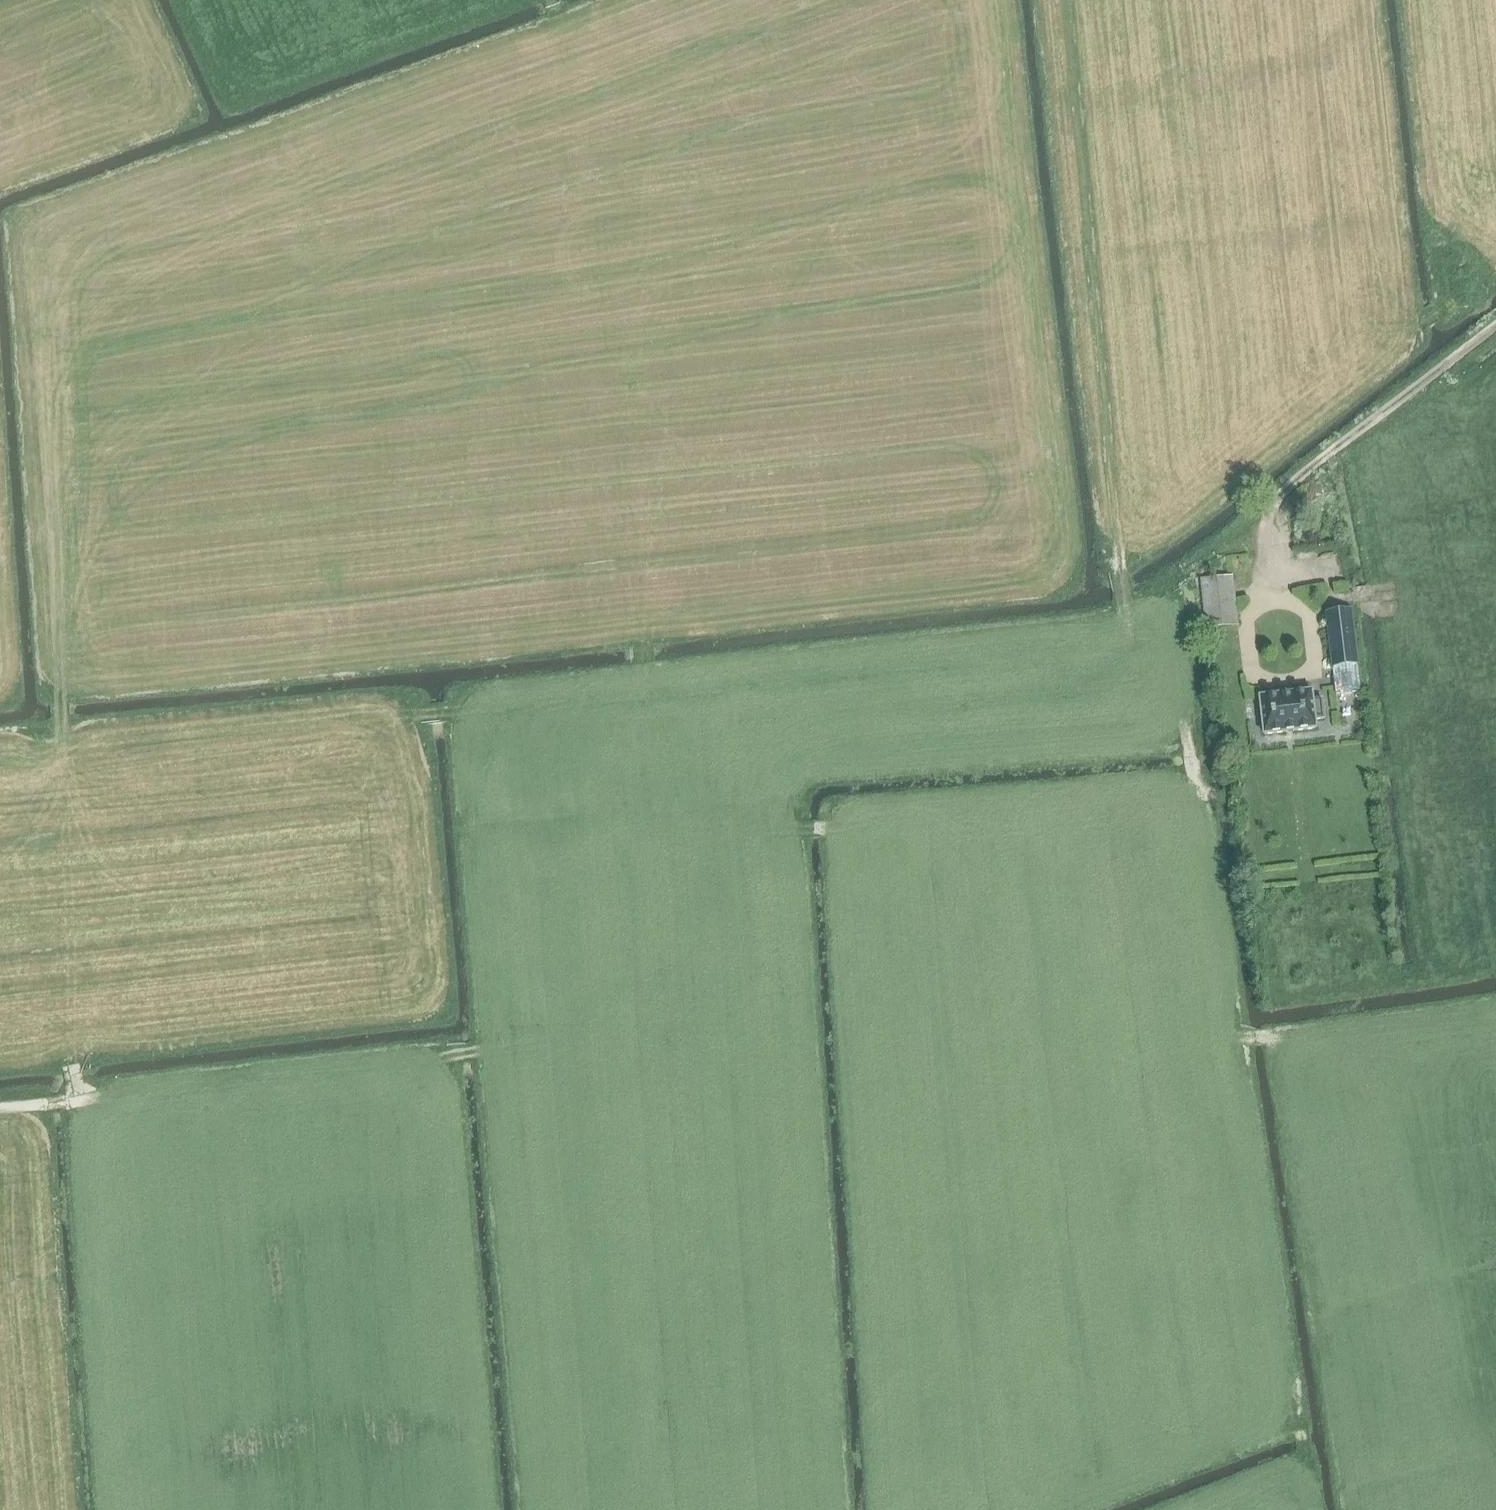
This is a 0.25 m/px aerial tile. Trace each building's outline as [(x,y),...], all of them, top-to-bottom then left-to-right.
[(1204,630),(1238,627),(1232,576),(1199,580),(1204,630)] [(1360,692),(1350,609),(1325,612),(1335,695),(1360,692)] [(1313,700),(1312,691),(1258,697),(1263,736),(1317,729),(1316,720),(1325,719),(1322,699),(1313,700)]
